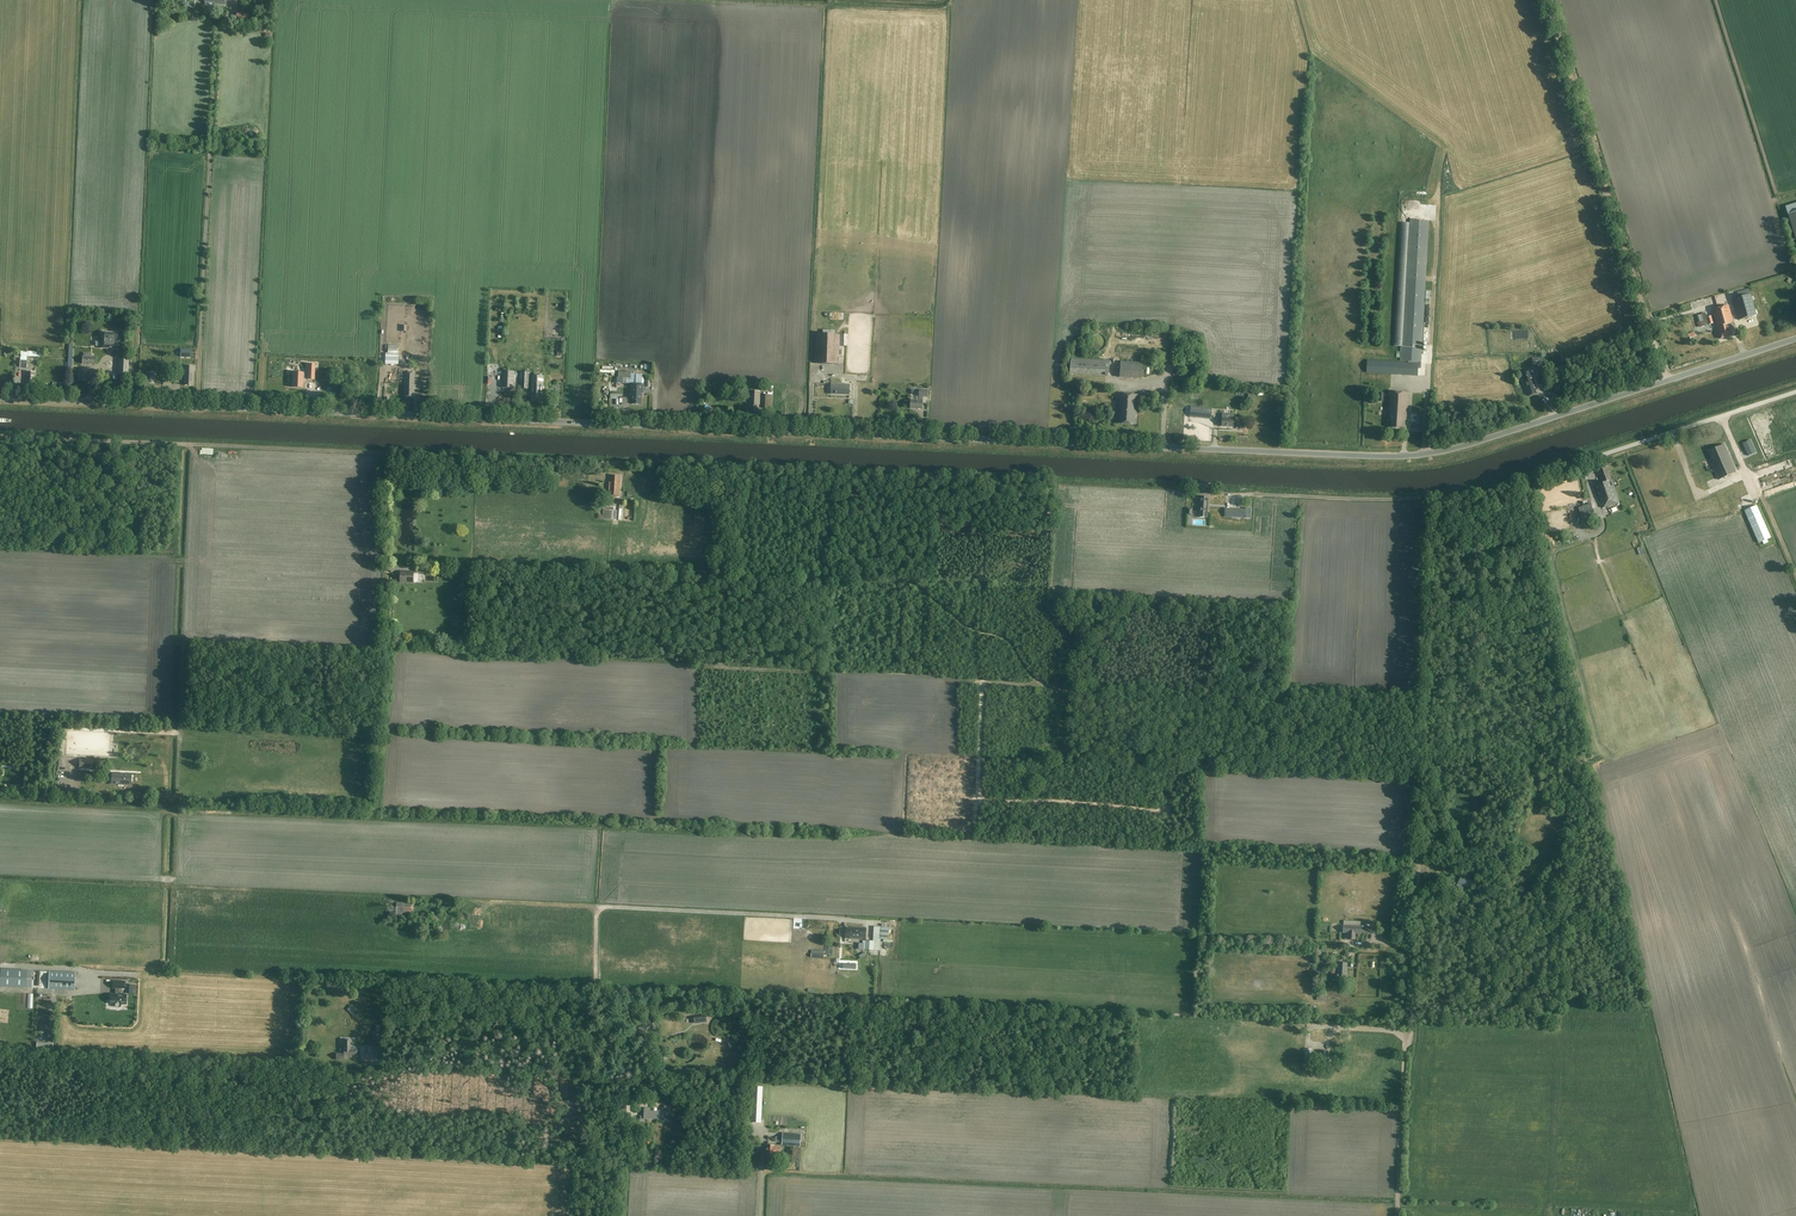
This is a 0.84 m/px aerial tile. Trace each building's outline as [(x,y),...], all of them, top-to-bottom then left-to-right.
[(1788,214),(1795,241),(1795,212),(1788,214)] [(1403,346),(1403,347),(1401,347),(1401,352),(1397,352),(1396,358),(1400,358),(1400,361),(1421,362),(1429,220),(1410,219),(1410,223),(1400,222),(1393,346),(1403,346)] [(1756,315),(1751,295),(1733,300),(1739,320),(1756,315)] [(1728,305),(1718,308),(1719,312),(1726,337),(1732,336),(1728,324),(1733,322),(1728,305)] [(1719,312),(1718,308),(1712,310),(1721,339),(1726,337),(1719,312)] [(835,331),(823,330),(823,334),(816,334),(815,364),(839,364),(840,346),(848,346),(848,335),(835,335),(835,331)] [(118,333),(102,332),(102,348),(118,349),(118,333)] [(398,346),(388,345),(387,353),(385,353),(385,364),(398,364),(398,346)] [(91,353),(83,353),(83,357),(82,357),(82,364),(94,364),(95,357),(91,357),(91,353)] [(1545,364),(1544,358),(1533,359),(1533,366),(1545,364)] [(119,359),(118,374),(129,374),(129,359),(119,359)] [(1109,361),(1071,359),(1070,374),(1105,376),(1105,373),(1109,373),(1109,361)] [(1399,362),(1368,360),(1367,373),(1423,376),(1423,364),(1399,362)] [(1143,363),(1120,361),(1119,377),(1142,378),(1143,363)] [(195,366),(183,366),(183,377),(184,377),(184,385),(193,385),(193,371),(195,371),(195,366)] [(1535,386),(1530,370),(1521,373),(1524,385),(1528,396),(1537,394),(1534,386),(1535,386)] [(289,375),(289,383),(292,383),(292,388),(303,388),(304,371),(293,371),(293,376),(289,375)] [(514,371),(502,371),(501,388),(514,388),(514,371)] [(35,372),(26,372),(25,387),(34,387),(35,372)] [(414,372),(404,372),(404,390),(404,396),(413,396),(413,391),(412,391),(412,388),(413,388),(413,383),(414,383),(414,372)] [(530,372),(520,372),(519,388),(530,389),(530,372)] [(636,373),(634,372),(634,374),(631,374),(631,380),(626,380),(626,383),(630,384),(629,404),(641,405),(641,393),(644,393),(644,384),(643,384),(643,378),(642,378),(642,375),(636,375),(636,373)] [(543,377),(532,376),(531,400),(542,400),(542,394),(541,394),(541,391),(542,391),(543,377)] [(849,384),(831,384),(831,393),(838,393),(838,394),(849,394),(849,384)] [(927,391),(919,390),(918,400),(910,400),(910,408),(922,409),(922,401),(922,397),(926,397),(927,391)] [(760,391),(749,391),(748,404),(749,404),(749,411),(758,412),(759,404),(760,391)] [(1408,393),(1390,392),(1389,415),(1390,415),(1390,420),(1392,420),(1391,427),(1403,428),(1406,428),(1408,393)] [(1138,395),(1118,393),(1116,423),(1136,425),(1138,395)] [(772,395),(763,395),(762,408),(770,409),(770,411),(772,411),(772,395)] [(1191,406),(1190,417),(1202,418),(1203,408),(1191,406)] [(1234,415),(1226,414),(1226,418),(1222,418),(1221,426),(1233,427),(1234,418),(1233,418),(1234,415)] [(1736,472),(1724,444),(1709,451),(1713,459),(1711,460),(1713,464),(1712,464),(1718,480),(1736,472)] [(1746,444),(1738,448),(1741,454),(1744,460),(1751,456),(1746,444)] [(1710,481),(1706,465),(1695,468),(1700,487),(1707,485),(1706,482),(1710,481)] [(1612,480),(1607,467),(1598,470),(1602,483),(1595,486),(1603,507),(1608,505),(1608,506),(1619,502),(1612,480)] [(619,497),(621,476),(610,475),(608,496),(619,497)] [(1707,517),(1724,511),(1721,502),(1727,500),(1724,493),(1708,499),(1712,510),(1708,512),(1706,509),(1704,510),(1707,517)] [(1199,496),(1198,517),(1207,517),(1208,497),(1199,496)] [(1598,524),(1591,503),(1578,508),(1585,528),(1598,524)] [(1771,538),(1757,506),(1744,511),(1759,543),(1763,542),(1764,545),(1769,543),(1767,540),(1771,538)] [(1240,508),(1225,507),(1225,515),(1240,515),(1240,508)] [(603,510),(602,519),(617,520),(617,511),(613,510),(603,510)] [(413,582),(413,572),(400,572),(400,582),(413,582)] [(131,775),(112,774),(111,783),(130,784),(131,775)] [(1466,875),(1463,874),(1459,883),(1471,889),(1474,883),(1465,878),(1466,875)] [(413,914),(413,903),(397,903),(396,915),(402,915),(402,913),(413,914)] [(1360,933),(1360,932),(1367,933),(1368,927),(1360,927),(1360,921),(1344,920),(1344,925),(1342,925),(1342,932),(1347,932),(1347,938),(1354,939),(1354,933),(1360,933)] [(411,933),(423,933),(423,922),(411,922),(411,933)] [(865,939),(866,928),(845,927),(845,938),(865,939)] [(880,950),(881,929),(874,929),(873,941),(863,940),(863,950),(880,950)] [(32,962),(49,962),(49,954),(32,954),(32,962)] [(1346,980),(1346,968),(1337,967),(1337,975),(1335,975),(1335,980),(1346,980)] [(27,970),(0,969),(0,974),(0,986),(74,990),(75,973),(27,970)] [(110,994),(110,1000),(110,1003),(112,1004),(115,1004),(115,1006),(116,1007),(120,1007),(121,1006),(121,1004),(126,1004),(126,995),(119,994),(119,988),(125,989),(125,981),(113,981),(113,988),(115,988),(115,994),(110,994)] [(341,1053),(335,1053),(335,1059),(343,1059),(344,1057),(356,1057),(357,1048),(350,1048),(350,1040),(341,1039),(341,1053)] [(1319,1064),(1329,1064),(1328,1051),(1319,1052),(1319,1058),(1319,1064)] [(670,1118),(670,1116),(670,1106),(664,1106),(664,1110),(658,1110),(658,1112),(650,1111),(650,1109),(645,1109),(644,1116),(641,1116),(640,1120),(644,1121),(644,1119),(650,1119),(670,1119),(670,1118)] [(782,1133),(782,1145),(800,1146),(801,1134),(782,1133)] [(754,1145),(754,1138),(746,1137),(746,1145),(754,1145)] [(765,1145),(765,1157),(774,1157),(775,1155),(780,1155),(780,1145),(765,1145)]
